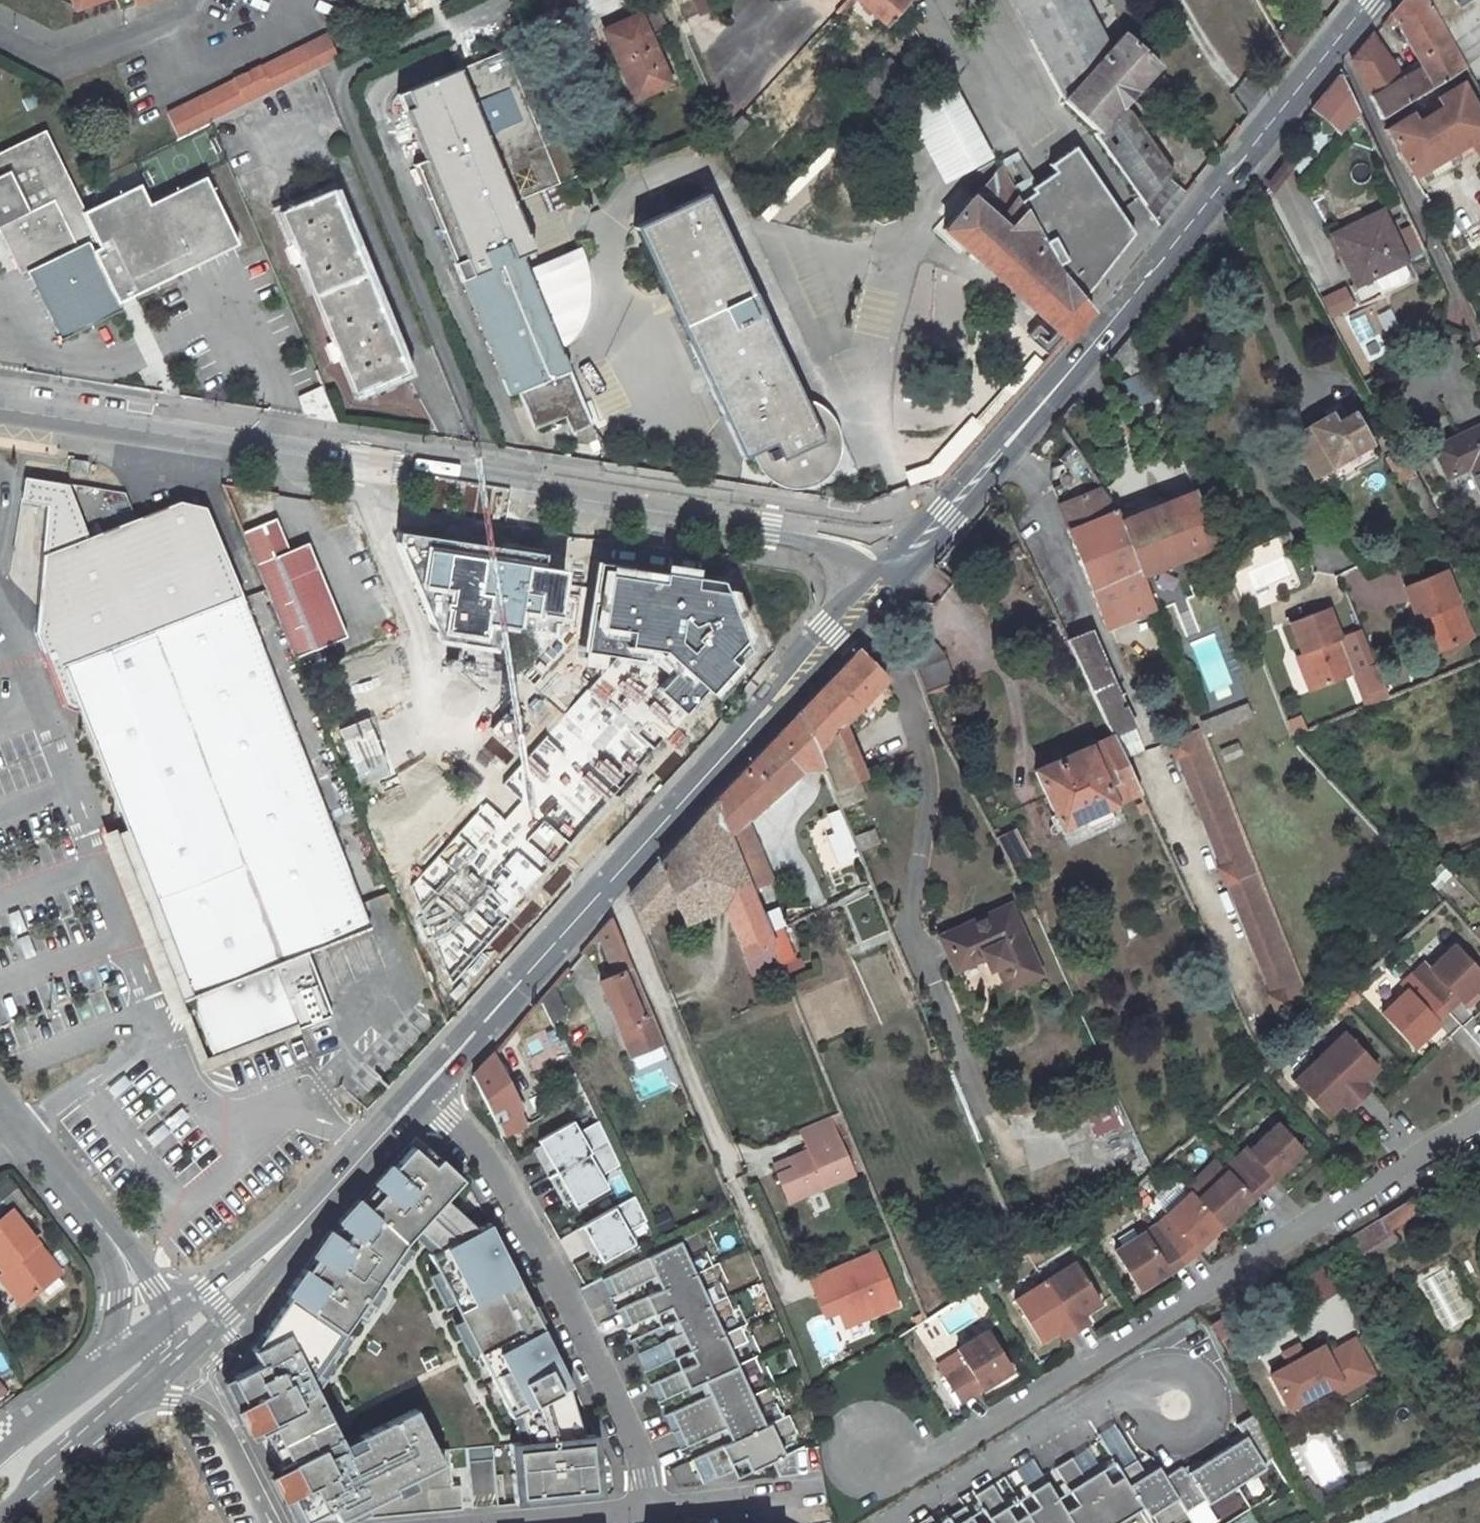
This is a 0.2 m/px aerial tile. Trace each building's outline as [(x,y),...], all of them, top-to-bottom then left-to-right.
[(70,11),(99,0),(66,0),(70,11)] [(656,32),(666,27),(654,0),(641,0),(656,32)] [(690,15),(714,11),(712,0),(687,0),(690,15)] [(765,4),(788,39),(823,17),(813,0),(772,0),(765,4)] [(885,24),(908,0),(860,0),(885,24)] [(1045,62),(1065,98),(1096,134),(1119,166),(1136,192),(1159,225),(1186,190),(1169,177),(1174,171),(1132,110),(1122,105),(1157,67),(1124,32),(1110,47),(1085,0),(1012,0),(1045,62)] [(1372,37),(1352,61),(1382,119),(1466,70),(1426,0),(1401,0),(1381,25),(1388,31),(1395,22),(1421,65),(1402,75),(1372,37)] [(603,29),(634,99),(671,82),(639,13),(603,29)] [(212,124),(342,59),(331,35),(263,69),(262,67),(236,79),(237,82),(169,115),(167,115),(173,127),(179,140),(212,124)] [(449,74),(522,254),(533,250),(513,202),(581,174),(526,42),(449,74)] [(889,58),(861,87),(875,101),(904,72),(889,58)] [(459,279),(506,394),(515,390),(521,403),(526,401),(536,426),(562,416),(569,431),(591,422),(522,254),(449,74),(398,95),(424,159),(412,165),(459,279)] [(1341,74),(1313,110),(1339,133),(1359,112),(1341,74)] [(1385,130),(1413,177),(1419,174),(1424,183),(1463,160),(1457,151),(1471,142),(1479,158),(1479,112),(1463,83),(1437,98),(1442,106),(1416,122),(1411,114),(1385,130)] [(951,84),(916,102),(953,173),(989,155),(951,84)] [(728,143),(748,122),(740,114),(721,135),(728,143)] [(0,149),(0,231),(0,230),(19,270),(26,267),(63,340),(242,248),(207,179),(153,206),(143,186),(87,210),(49,125),(0,149)] [(1037,195),(1021,202),(1059,268),(1085,301),(1137,234),(1078,147),(1054,165),(1059,174),(1035,189),(1037,195)] [(973,192),(942,227),(1066,337),(1091,309),(1085,301),(1059,268),(1021,202),(1000,165),(975,194),(973,192)] [(406,371),(332,189),(278,211),(352,393),(406,371)] [(821,438),(705,193),(636,226),(744,455),(773,441),(780,458),(821,438)] [(1404,261),(1382,212),(1333,235),(1356,284),(1373,276),(1401,262),(1404,261)] [(1405,272),(1401,262),(1373,276),(1377,285),(1383,287),(1403,278),(1405,272)] [(1345,289),(1320,303),(1330,320),(1354,307),(1345,289)] [(1133,333),(1114,355),(1131,378),(1144,362),(1133,333)] [(1331,414),(1291,436),(1313,476),(1370,444),(1353,412),(1335,422),(1331,414)] [(1436,448),(1448,475),(1470,465),(1479,485),(1479,428),(1436,448)] [(604,458),(604,445),(578,445),(578,457),(604,458)] [(1403,451),(1389,459),(1428,528),(1441,521),(1403,451)] [(924,467),(928,479),(940,475),(936,464),(924,467)] [(1068,530),(1107,626),(1153,608),(1141,576),(1119,521),(1115,511),(1100,487),(1089,472),(1059,483),(1066,500),(1058,503),(1068,530)] [(163,605),(234,579),(206,513),(180,508),(87,542),(69,490),(25,484),(21,506),(46,509),(42,559),(34,636),(62,711),(73,713),(81,712),(64,666),(171,625),(163,605)] [(1119,521),(1141,576),(1211,549),(1213,554),(1219,552),(1195,491),(1119,521)] [(291,553),(278,521),(243,535),(294,661),(347,640),(310,546),(291,553)] [(572,559),(393,531),(444,646),(503,654),(563,617),(572,559)] [(726,584),(601,564),(586,650),(668,662),(720,703),(754,664),(726,584)] [(1231,581),(1243,577),(1238,565),(1226,569),(1231,581)] [(1472,638),(1447,572),(1407,587),(1419,620),(1425,618),(1438,653),(1472,638)] [(171,625),(241,598),(234,579),(163,605),(171,625)] [(370,933),(313,787),(241,598),(171,625),(64,666),(81,712),(111,789),(127,830),(100,841),(142,951),(165,1011),(215,992),(239,1056),(246,1053),(326,1024),(317,1000),(301,959),(327,949),(370,933)] [(1329,607),(1290,622),(1316,688),(1355,673),(1329,607)] [(944,653),(921,630),(897,653),(914,670),(924,695),(956,682),(944,653)] [(1137,793),(1152,786),(1127,730),(1135,726),(1091,631),(1066,641),(1110,735),(1137,793)] [(885,680),(856,650),(799,712),(815,751),(841,725),(885,680)] [(698,715),(607,667),(504,782),(572,843),(658,755),(698,715)] [(785,726),(803,768),(821,766),(815,751),(799,712),(785,726)] [(1288,737),(1305,733),(1301,716),(1284,720),(1288,737)] [(860,778),(862,777),(841,725),(815,751),(821,766),(831,790),(860,778)] [(749,891),(770,881),(746,817),(803,768),(785,726),(713,802),(749,891)] [(1200,728),(1167,741),(1174,758),(1177,757),(1220,867),(1217,868),(1224,885),(1227,884),(1270,993),(1268,994),(1274,1011),(1307,998),(1200,728)] [(1035,771),(1062,828),(1084,818),(1090,830),(1113,819),(1107,807),(1137,793),(1110,735),(1035,771)] [(507,917),(554,862),(485,798),(411,883),(453,980),(507,917)] [(749,891),(713,802),(688,829),(628,897),(643,932),(673,899),(684,922),(731,903),(733,927),(756,981),(782,970),(767,935),(749,891)] [(840,812),(828,818),(835,835),(847,830),(840,812)] [(851,834),(856,851),(878,845),(873,828),(851,834)] [(1015,829),(995,839),(1009,866),(1030,857),(1015,829)] [(1037,972),(1008,907),(942,937),(953,963),(979,951),(987,968),(1005,961),(1014,982),(1037,972)] [(768,934),(781,930),(774,908),(760,912),(768,934)] [(596,934),(613,976),(598,982),(629,1058),(662,1044),(609,918),(596,934)] [(1427,969),(1421,962),(1409,973),(1445,1011),(1456,1000),(1460,1004),(1473,992),(1479,986),(1479,969),(1456,944),(1427,969)] [(1005,961),(992,967),(1003,987),(1014,982),(1005,961)] [(1379,1014),(1412,1049),(1438,1025),(1434,1021),(1445,1011),(1409,973),(1398,982),(1405,990),(1379,1014)] [(538,1000),(550,1024),(567,1013),(553,983),(538,1000)] [(1473,992),(1460,1004),(1465,1010),(1478,998),(1473,992)] [(1317,1058),(1357,1101),(1369,1090),(1363,1083),(1377,1070),(1343,1034),(1317,1058)] [(294,1065),(306,1061),(299,1040),(287,1044),(294,1065)] [(500,1135),(523,1125),(517,1111),(520,1109),(491,1054),(471,1075),(500,1135)] [(1292,1080),(1326,1118),(1340,1104),(1346,1111),(1357,1101),(1317,1058),(1292,1080)] [(1232,1158),(1262,1190),(1303,1152),(1276,1123),(1247,1151),(1244,1148),(1232,1158)] [(570,1125),(531,1149),(565,1207),(602,1188),(595,1174),(609,1166),(587,1127),(577,1133),(570,1125)] [(418,1141),(340,1223),(251,1348),(260,1363),(240,1374),(249,1393),(266,1388),(271,1397),(253,1406),(268,1438),(283,1432),(297,1464),(283,1472),(302,1522),(314,1522),(335,1515),(468,1510),(457,1447),(436,1403),(365,1439),(337,1380),(425,1249),(418,1239),(428,1230),(468,1186),(418,1141)] [(843,1142),(813,1154),(822,1175),(801,1183),(805,1193),(789,1199),(800,1227),(867,1199),(843,1142)] [(1221,1229),(1262,1190),(1232,1158),(1222,1168),(1224,1171),(1193,1200),(1221,1229)] [(805,1193),(801,1183),(785,1190),(789,1199),(805,1193)] [(577,1393),(468,1186),(428,1230),(445,1245),(429,1255),(513,1418),(532,1411),(539,1434),(457,1447),(468,1510),(600,1495),(592,1431),(577,1393)] [(1154,1228),(1181,1266),(1221,1229),(1193,1200),(1189,1195),(1154,1228)] [(1365,1260),(1425,1222),(1410,1199),(1350,1236),(1365,1260)] [(629,1204),(576,1228),(595,1268),(633,1250),(623,1234),(640,1226),(629,1204)] [(0,1220),(0,1265),(27,1300),(61,1274),(12,1211),(0,1220)] [(1138,1292),(1180,1267),(1181,1266),(1154,1228),(1114,1252),(1138,1292)] [(686,1238),(601,1279),(702,1483),(747,1463),(753,1472),(793,1455),(686,1238)] [(874,1250),(812,1276),(817,1290),(828,1286),(845,1327),(897,1306),(874,1250)] [(1044,1281),(1074,1332),(1087,1324),(1081,1314),(1098,1303),(1073,1263),(1044,1281)] [(1323,1269),(1302,1280),(1316,1304),(1336,1293),(1323,1269)] [(1013,1300),(1037,1340),(1055,1330),(1061,1340),(1074,1332),(1044,1281),(1013,1300)] [(837,1309),(828,1286),(817,1290),(827,1313),(837,1309)] [(960,1402),(1010,1372),(986,1332),(957,1349),(966,1364),(945,1378),(960,1402)] [(1320,1387),(1338,1379),(1344,1390),(1373,1375),(1351,1333),(1322,1347),(1320,1343),(1303,1352),(1267,1370),(1285,1405),(1320,1387)] [(1297,1341),(1279,1350),(1284,1361),(1303,1352),(1297,1341)] [(1338,1379),(1320,1387),(1326,1398),(1344,1390),(1338,1379)] [(919,1522),(1181,1522),(1263,1475),(1241,1438),(1162,1484),(1153,1470),(1123,1487),(1111,1465),(1052,1499),(1041,1480),(989,1511),(983,1500),(953,1517),(948,1507),(919,1522)]
